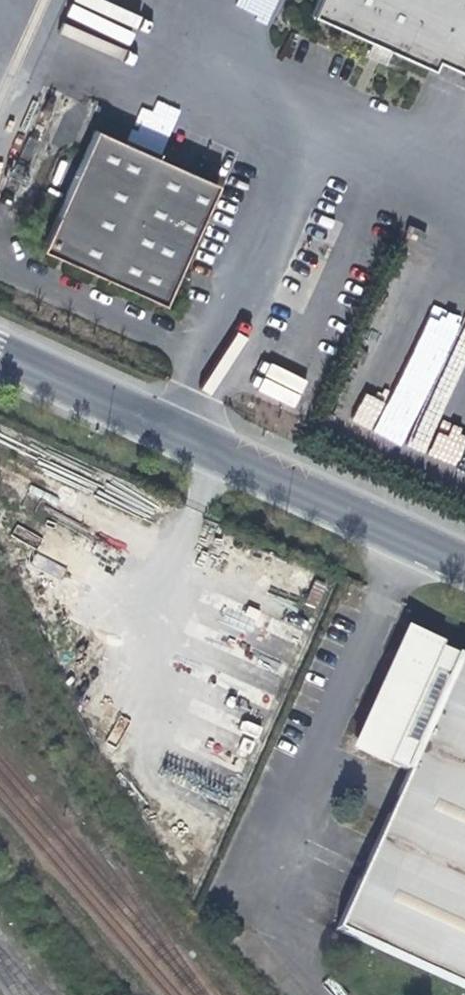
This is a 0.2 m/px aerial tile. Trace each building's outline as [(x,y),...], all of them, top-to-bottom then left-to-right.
[(269,22),(279,0),(239,0),(236,7),(269,22)] [(292,8),(351,35),(348,43),(366,53),(371,44),(413,63),(417,54),(437,7),(464,20),(464,0),(296,0),(292,8)] [(464,75),(464,20),(437,7),(417,54),(464,75)] [(131,142),(161,155),(180,110),(150,97),(131,142)] [(102,134),(46,258),(169,313),(225,190),(102,134)] [(406,447),(463,317),(432,304),(389,403),(364,393),(351,423),(406,447)] [(296,406),(307,378),(268,364),(258,392),(296,406)] [(400,636),(348,749),(398,772),(325,931),(464,994),(464,664),(452,658),(400,636)]
